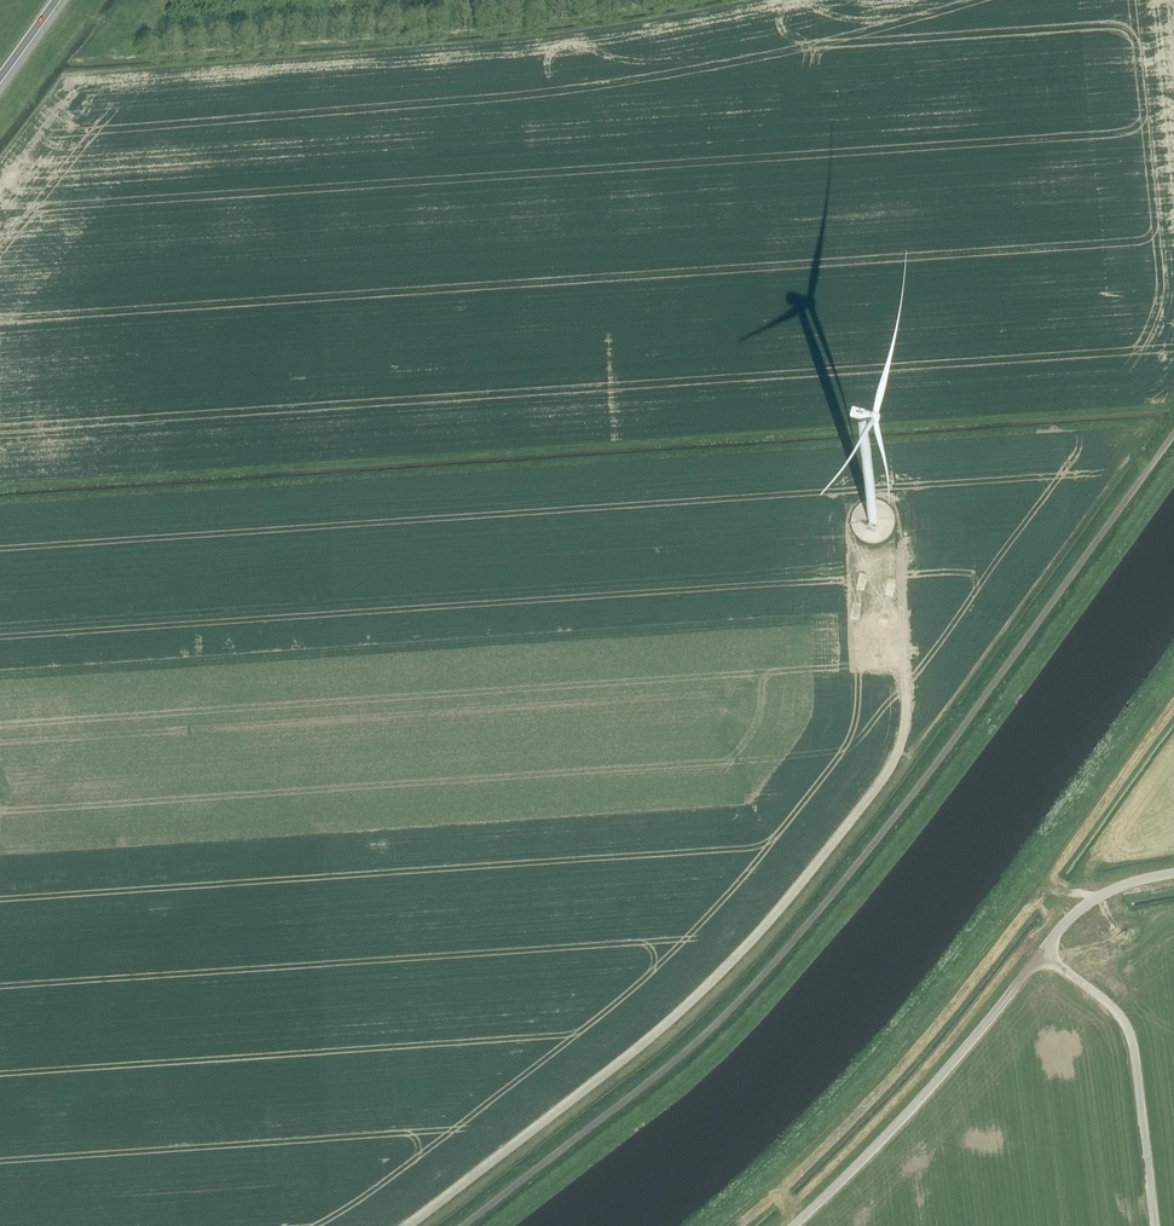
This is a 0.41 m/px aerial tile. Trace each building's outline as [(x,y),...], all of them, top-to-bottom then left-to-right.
[(868,521),(868,522),(868,523),(868,524),(869,525),(870,526),(871,527),(872,527),(873,527),(874,527),(875,527),(876,526),(877,526),(877,525),(878,524),(878,523),(878,522),(878,521),(878,520),(877,519),(877,518),(876,518),(875,517),(874,517),(873,517),(872,517),(871,517),(870,517),(870,518),(869,519),(868,520),(868,521)]
